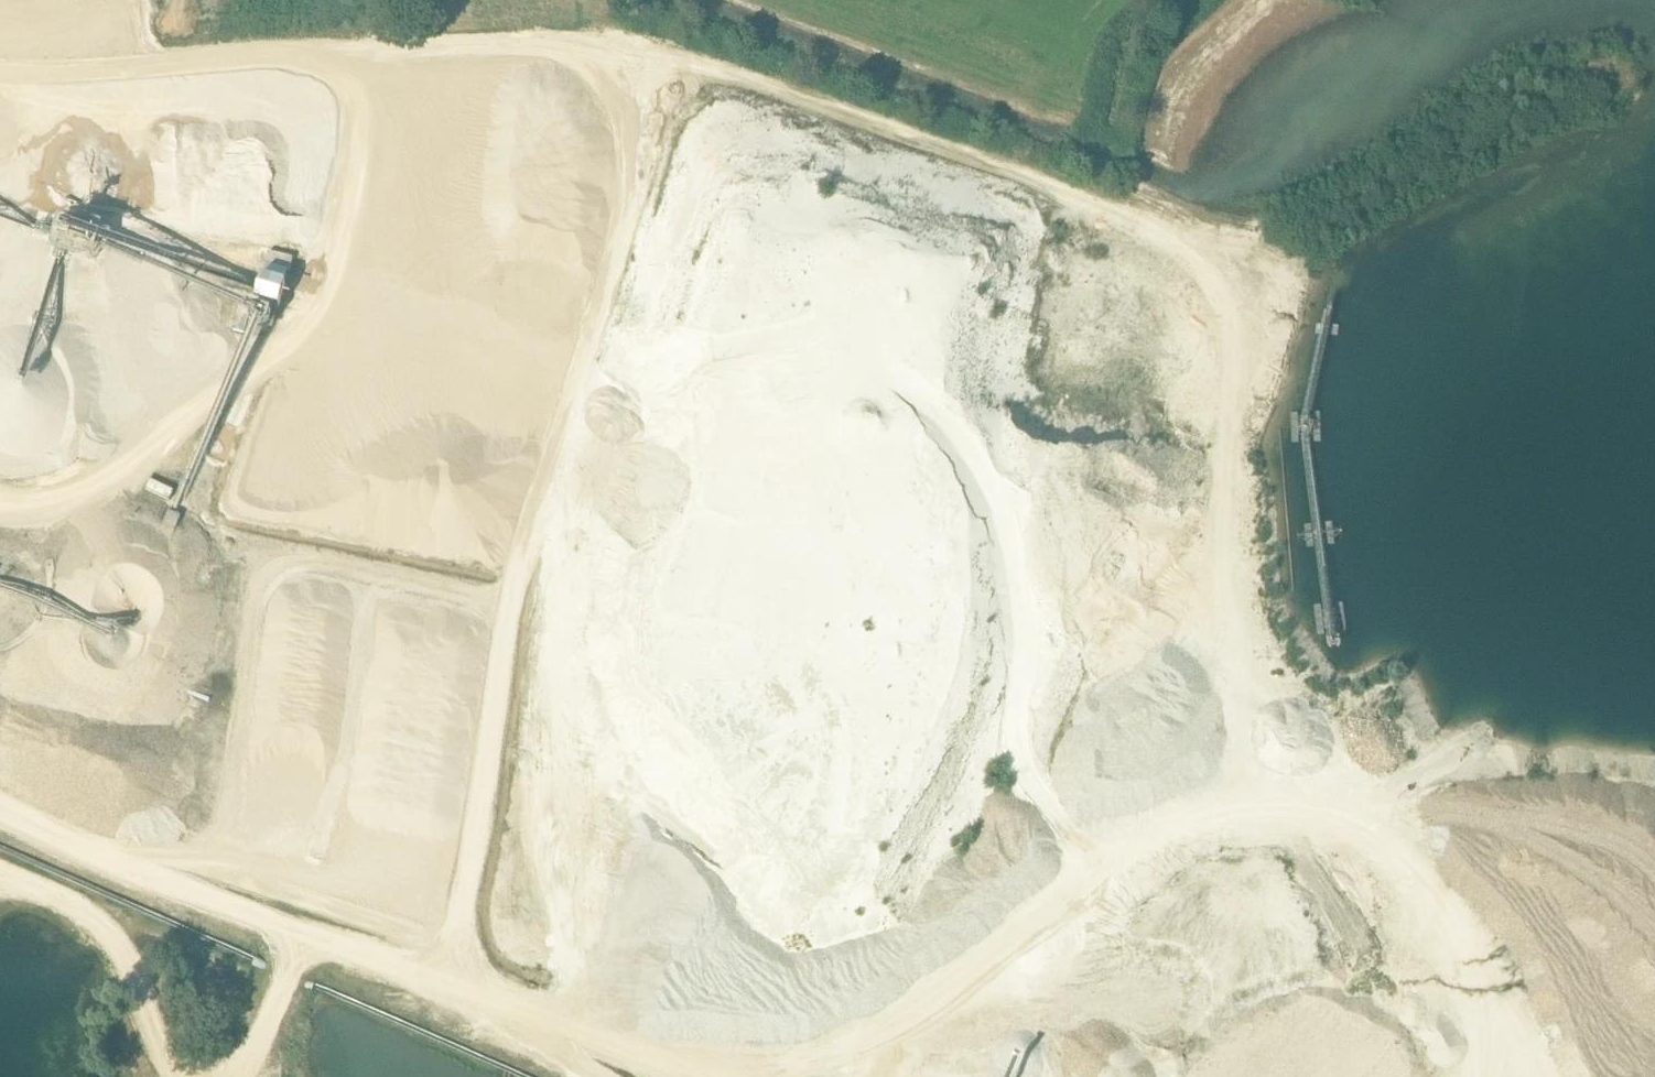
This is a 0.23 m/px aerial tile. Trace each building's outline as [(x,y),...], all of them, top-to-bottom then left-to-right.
[(290,268),(294,257),(278,251),(274,262),(290,268)] [(285,304),(290,267),(267,264),(262,301),(285,304)]
